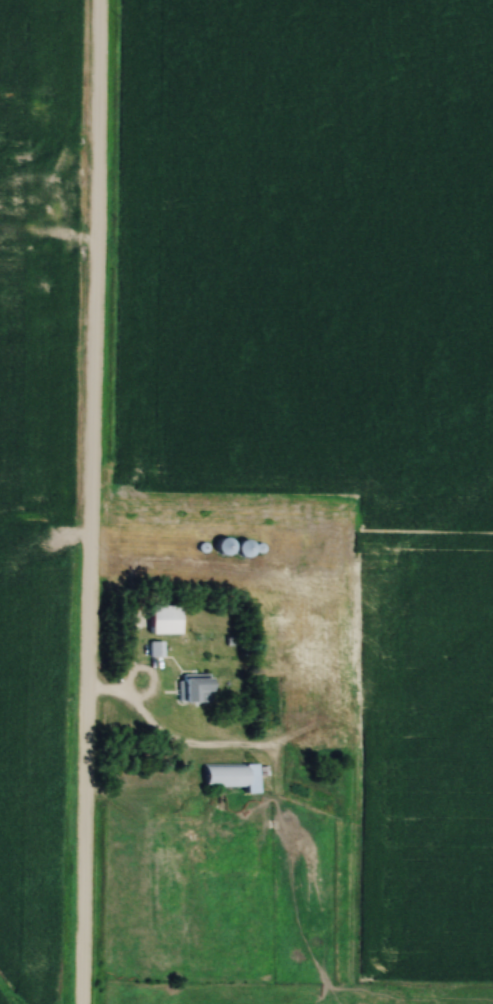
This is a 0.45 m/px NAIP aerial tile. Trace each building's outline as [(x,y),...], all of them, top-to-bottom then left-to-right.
[(238,559),(248,550),(238,538),(228,546),(238,559)] [(143,604),(143,633),(175,633),(175,604),(143,604)] [(176,702),(206,702),(206,676),(176,676),(176,702)] [(257,764),(199,765),(199,786),(240,786),(240,793),(257,792),(257,764)]
